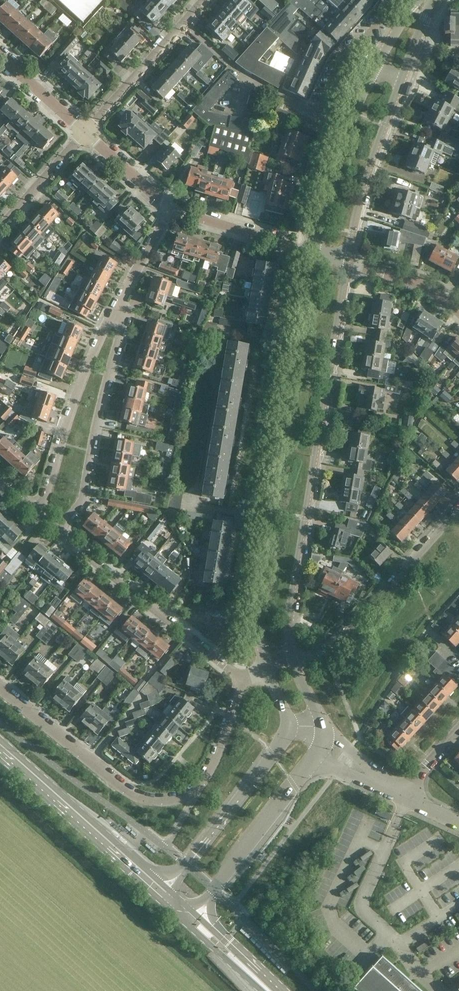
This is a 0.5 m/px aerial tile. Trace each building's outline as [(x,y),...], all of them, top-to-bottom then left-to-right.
[(83,23),(104,0),(57,0),(83,23)] [(125,11),(129,6),(122,0),(112,0),(125,11)] [(159,0),(151,0),(148,4),(161,16),(168,8),(159,0)] [(229,2),(230,3),(243,15),(247,11),(249,13),(253,9),(243,0),(231,0),(229,2)] [(266,7),(272,13),(279,5),(273,0),(258,0),(266,7)] [(322,0),(292,0),(289,3),(297,10),(299,8),(322,30),(321,31),(335,44),(337,42),(337,43),(345,34),(332,21),(331,20),(316,7),(322,0)] [(330,4),(326,0),(322,0),(316,7),(331,20),(345,34),(353,25),(330,4)] [(344,0),(326,0),(330,4),(353,25),(362,16),(347,2),(344,0)] [(362,0),(344,0),(347,2),(362,16),(370,7),(362,0)] [(243,15),(230,3),(229,2),(225,7),(226,8),(223,11),(239,25),(242,21),(240,19),(243,15)] [(48,12),(53,6),(50,3),(44,9),(48,12)] [(297,10),(289,3),(267,28),(283,42),(297,55),(321,66),(326,56),(334,46),(333,46),(335,44),(321,31),(319,34),(311,26),(308,29),(293,15),(297,10)] [(4,25),(16,12),(7,4),(0,11),(0,21),(4,25)] [(161,16),(148,4),(144,9),(141,7),(133,16),(140,22),(145,16),(154,24),(161,16)] [(52,16),(57,10),(53,6),(48,12),(52,16)] [(276,16),(272,13),(266,7),(261,13),(270,22),(276,16)] [(239,25),(223,11),(220,14),(219,13),(215,18),(216,19),(229,31),(233,26),(236,29),(239,25)] [(16,12),(4,25),(13,33),(25,20),(16,12)] [(451,12),(451,17),(445,17),(445,22),(445,24),(442,25),(441,26),(440,28),(440,29),(440,31),(441,32),(442,33),(443,34),(445,34),(445,42),(451,42),(451,47),(458,47),(458,45),(458,13),(458,12),(451,12)] [(72,23),(63,15),(57,21),(66,29),(72,23)] [(229,31),(216,19),(215,18),(211,23),(211,24),(209,27),(208,26),(206,28),(212,34),(214,32),(224,41),(228,37),(226,35),(229,31)] [(25,20),(13,33),(22,41),(34,28),(36,26),(33,22),(30,25),(25,20)] [(129,30),(123,36),(120,34),(116,38),(131,51),(141,41),(136,36),(140,31),(131,22),(126,27),(129,30)] [(60,38),(64,42),(77,28),(72,24),(60,38)] [(34,28),(22,41),(31,50),(43,36),(34,28)] [(268,51),(270,50),(273,53),(283,42),(267,28),(257,39),(258,39),(236,63),(235,63),(246,71),(267,83),(278,89),(280,87),(285,74),(264,65),(259,62),(268,51)] [(250,44),(258,35),(254,30),(245,40),(250,44)] [(43,36),(31,50),(41,58),(52,45),(43,36)] [(57,55),(65,61),(70,55),(74,58),(75,56),(75,52),(72,50),(80,41),(74,36),(57,55)] [(131,51),(116,38),(112,43),(115,45),(110,51),(107,49),(102,54),(112,63),(116,57),(122,62),(131,51)] [(227,45),(222,51),(234,62),(239,56),(227,45)] [(189,47),(180,57),(191,68),(201,57),(189,47)] [(56,71),(64,78),(76,64),(73,61),(75,59),(74,58),(70,55),(65,61),(56,71)] [(311,87),(321,66),(297,55),(295,60),(290,72),(287,77),(311,87)] [(191,68),(180,57),(170,68),(182,78),(191,68)] [(106,77),(111,71),(100,61),(96,67),(106,77)] [(78,63),(76,64),(64,78),(72,85),(84,71),(80,68),(82,66),(78,63)] [(182,78),(170,68),(161,78),(173,89),(182,78)] [(458,90),(458,73),(453,70),(446,82),(458,90)] [(84,71),(72,85),(80,92),(92,78),(93,77),(89,73),(87,74),(84,71)] [(209,113),(237,80),(228,71),(205,97),(193,111),(208,125),(215,126),(209,147),(219,150),(224,152),(249,165),(250,161),(252,154),(247,152),(252,133),(264,94),(251,91),(243,119),(209,113)] [(208,85),(211,81),(200,71),(196,75),(208,85)] [(311,87),(287,77),(282,88),(305,99),(311,87)] [(92,78),(80,92),(81,93),(80,94),(84,98),(85,96),(89,99),(103,84),(98,80),(96,82),(92,78)] [(173,89),(161,78),(152,89),(163,99),(173,89)] [(177,96),(189,106),(193,110),(197,106),(192,102),(181,92),(177,96)] [(430,111),(448,120),(453,109),(458,112),(458,100),(447,92),(444,97),(441,103),(435,100),(430,111)] [(1,111),(12,121),(22,109),(11,99),(1,111)] [(158,111),(154,107),(145,99),(141,104),(154,116),(158,111)] [(22,109),(12,121),(6,127),(8,129),(10,130),(13,130),(18,135),(33,118),(22,109)] [(290,123),(292,114),(277,109),(274,117),(290,123)] [(448,120),(430,111),(424,122),(432,126),(431,128),(437,131),(438,129),(443,131),(448,120)] [(125,133),(128,135),(142,120),(141,120),(140,121),(135,117),(137,115),(133,112),(128,118),(126,117),(122,122),(123,123),(119,127),(123,131),(122,132),(124,134),(125,133)] [(187,130),(196,121),(189,115),(181,124),(187,130)] [(43,128),(33,118),(18,135),(16,137),(25,145),(15,156),(12,160),(13,161),(43,128)] [(142,120),(128,135),(136,142),(148,129),(144,126),(146,124),(142,120)] [(0,130),(0,138),(8,129),(6,127),(4,125),(0,130)] [(54,138),(43,128),(13,161),(22,169),(25,165),(19,159),(29,148),(27,146),(33,140),(43,149),(54,138)] [(148,129),(136,142),(144,149),(158,134),(153,130),(151,132),(148,129)] [(161,146),(172,134),(166,129),(155,141),(161,146)] [(286,137),(283,144),(303,150),(307,138),(286,131),(284,136),(286,137)] [(437,141),(458,152),(458,142),(441,133),(437,141)] [(202,136),(197,143),(205,149),(207,146),(205,145),(208,140),(202,136)] [(458,152),(437,141),(430,138),(426,149),(415,145),(410,156),(429,163),(435,166),(440,154),(442,155),(443,153),(451,156),(454,157),(457,156),(458,152)] [(3,152),(10,158),(14,153),(8,147),(7,147),(3,143),(0,147),(0,150),(3,152)] [(303,150),(283,144),(281,150),(279,150),(275,161),(284,164),(286,158),(299,162),(303,150)] [(167,171),(180,156),(170,147),(157,162),(167,171)] [(219,150),(209,147),(207,154),(218,157),(219,150)] [(252,154),(250,161),(266,166),(268,158),(252,154)] [(429,163),(410,156),(406,167),(414,170),(413,173),(419,175),(420,172),(425,174),(429,163)] [(235,175),(243,177),(245,167),(238,165),(235,175)] [(75,191),(77,189),(91,173),(83,166),(71,179),(69,179),(68,180),(69,181),(73,185),(71,188),(75,191)] [(197,189),(202,171),(203,168),(197,167),(196,170),(192,168),(189,179),(186,178),(185,184),(187,184),(186,186),(197,189)] [(9,188),(18,178),(7,168),(0,175),(0,174),(0,180),(9,188)] [(202,171),(197,189),(196,192),(206,195),(212,178),(206,176),(207,172),(202,171)] [(292,186),(279,182),(281,176),(265,172),(262,184),(271,186),(269,193),(290,198),(292,191),(291,190),(292,186)] [(91,173),(77,189),(81,192),(83,189),(87,194),(99,180),(91,173)] [(218,179),(212,178),(206,195),(217,198),(223,177),(219,176),(218,179)] [(223,177),(217,198),(228,201),(233,184),(227,182),(228,178),(223,177)] [(0,198),(9,188),(0,180),(0,198)] [(99,180),(87,194),(92,197),(89,200),(93,203),(107,188),(99,180)] [(442,194),(444,188),(432,183),(429,189),(442,194)] [(251,188),(242,186),(237,203),(246,205),(251,188)] [(107,188),(93,203),(97,207),(99,204),(104,208),(116,195),(107,188)] [(60,191),(55,196),(64,204),(69,198),(60,191)] [(422,198),(418,197),(398,191),(395,203),(421,210),(424,200),(422,198)] [(290,198),(269,193),(267,193),(266,197),(268,198),(266,205),(277,208),(276,214),(283,215),(285,210),(286,210),(289,198),(290,199),(290,198)] [(73,212),(78,207),(73,203),(69,208),(73,212)] [(421,210),(395,203),(392,214),(416,221),(417,218),(418,218),(421,210)] [(55,211),(47,205),(38,215),(49,225),(59,214),(55,211)] [(73,212),(78,216),(82,212),(78,207),(73,212)] [(116,222),(124,229),(138,214),(133,209),(133,210),(131,209),(131,210),(128,208),(124,212),(122,210),(117,216),(120,218),(116,222)] [(138,214),(124,229),(136,241),(144,232),(142,231),(143,229),(141,227),(145,223),(143,221),(144,220),(142,219),(143,218),(138,214)] [(49,225),(38,215),(30,225),(41,235),(40,235),(47,241),(51,237),(44,231),(49,225)] [(72,227),(75,223),(70,218),(66,222),(72,227)] [(94,234),(101,225),(97,222),(90,230),(94,234)] [(41,235),(30,225),(21,234),(32,244),(31,245),(35,248),(38,251),(42,246),(35,240),(40,235),(41,235)] [(100,239),(107,230),(101,225),(94,234),(100,239)] [(428,238),(431,231),(431,230),(415,225),(412,233),(419,236),(428,238)] [(397,251),(400,234),(387,231),(384,248),(397,251)] [(21,234),(12,245),(13,246),(9,250),(19,259),(22,255),(26,258),(35,248),(31,245),(32,244),(21,234)] [(178,253),(184,255),(189,238),(178,235),(176,240),(175,240),(173,246),(175,246),(172,254),(177,256),(178,253)] [(199,241),(189,238),(184,255),(189,256),(188,259),(193,261),(199,241)] [(96,251),(100,246),(94,241),(91,246),(96,251)] [(210,244),(199,241),(193,261),(199,262),(199,259),(205,261),(210,244)] [(114,242),(110,248),(123,257),(127,250),(114,242)] [(60,261),(61,261),(68,249),(63,246),(61,249),(54,243),(50,248),(54,251),(53,252),(58,255),(56,258),(60,261)] [(218,268),(217,271),(225,273),(229,258),(220,255),(220,253),(219,253),(221,248),(210,244),(205,261),(210,263),(209,265),(218,268)] [(429,261),(440,267),(447,253),(441,249),(442,247),(438,245),(429,261)] [(233,251),(225,278),(233,280),(240,253),(233,251)] [(447,253),(440,267),(450,273),(458,257),(455,254),(454,256),(447,253)] [(103,256),(97,268),(111,276),(117,264),(103,256)] [(1,278),(11,268),(7,264),(6,265),(0,259),(0,277),(1,278)] [(66,276),(74,264),(69,261),(61,273),(66,276)] [(31,272),(34,268),(29,263),(25,267),(31,272)] [(271,287),(275,267),(257,264),(256,270),(253,269),(251,278),(254,278),(253,284),(271,287)] [(161,265),(159,271),(170,275),(172,269),(161,265)] [(111,276),(97,268),(90,280),(104,288),(111,276)] [(25,279),(29,275),(23,270),(19,274),(25,279)] [(184,273),(182,279),(194,283),(196,277),(184,273)] [(175,285),(170,284),(154,278),(151,290),(172,297),(176,287),(175,286),(175,285)] [(104,288),(90,280),(84,292),(98,299),(104,288)] [(191,292),(197,294),(199,287),(177,280),(177,283),(178,286),(179,287),(181,288),(191,292)] [(268,306),(271,287),(253,284),(252,289),(249,289),(248,297),(251,298),(250,303),(268,306)] [(91,311),(98,299),(84,292),(80,289),(69,309),(86,318),(90,311),(91,311)] [(172,297),(151,290),(147,301),(163,306),(165,299),(173,302),(173,304),(188,309),(190,303),(172,297)] [(4,310),(9,304),(0,296),(0,306),(4,310)] [(374,301),(372,316),(389,319),(391,308),(393,309),(393,305),(392,304),(393,298),(381,296),(380,302),(374,301)] [(265,326),(268,306),(250,303),(249,309),(246,308),(245,317),(248,317),(247,323),(262,326),(265,326)] [(63,312),(51,307),(49,313),(60,318),(63,312)] [(404,330),(410,315),(403,312),(397,327),(404,330)] [(420,318),(413,329),(413,330),(422,336),(433,318),(424,312),(423,314),(420,312),(417,316),(420,318)] [(389,319),(372,316),(369,329),(375,330),(374,337),(386,339),(387,331),(389,331),(390,328),(388,327),(389,319)] [(219,326),(244,330),(246,322),(220,318),(219,326)] [(433,318),(422,336),(434,344),(439,335),(437,334),(442,325),(433,318)] [(149,322),(145,334),(162,339),(166,327),(149,322)] [(198,340),(214,344),(218,324),(206,323),(198,340)] [(68,324),(63,336),(77,343),(82,330),(68,324)] [(26,327),(23,333),(27,336),(31,330),(26,327)] [(413,331),(407,329),(402,339),(407,344),(413,331)] [(23,333),(19,339),(23,342),(27,336),(23,333)] [(168,341),(162,339),(145,334),(142,345),(158,350),(164,352),(168,341)] [(77,343),(63,336),(57,349),(72,355),(77,343)] [(391,340),(386,339),(374,337),(373,344),(367,343),(365,357),(382,359),(384,349),(386,350),(389,350),(391,340)] [(448,349),(446,351),(441,347),(434,356),(442,363),(447,357),(452,362),(447,368),(451,372),(457,365),(453,362),(456,358),(458,355),(458,340),(457,338),(448,348),(448,349)] [(9,346),(0,339),(0,352),(3,354),(9,346)] [(250,357),(251,350),(248,350),(248,348),(228,344),(202,497),(223,500),(223,498),(226,498),(227,492),(224,491),(246,356),(250,357)] [(158,350),(142,345),(138,356),(155,361),(158,350)] [(427,363),(434,353),(426,348),(420,357),(427,363)] [(72,355),(57,349),(52,361),(67,367),(72,355)] [(414,365),(419,360),(412,353),(407,358),(414,365)] [(155,361),(138,356),(135,368),(151,373),(155,361)] [(388,360),(382,359),(365,357),(363,370),(369,371),(367,378),(379,380),(380,372),(382,372),(386,373),(388,360)] [(420,371),(425,366),(419,360),(414,365),(420,371)] [(67,367),(52,361),(47,374),(51,376),(51,375),(61,380),(67,367)] [(35,378),(38,371),(25,367),(23,374),(35,378)] [(32,388),(34,381),(22,377),(20,384),(32,388)] [(183,390),(185,383),(173,379),(171,386),(183,390)] [(154,386),(137,382),(135,389),(129,387),(126,399),(143,403),(146,393),(152,394),(154,386)] [(3,385),(0,384),(0,397),(2,399),(7,395),(6,394),(10,397),(13,393),(10,391),(3,386),(3,385)] [(383,398),(384,392),(399,395),(401,389),(385,386),(384,390),(368,387),(368,389),(360,387),(358,395),(368,397),(366,410),(376,412),(376,408),(383,410),(385,398),(383,398)] [(168,388),(166,393),(166,394),(181,399),(183,393),(168,388)] [(41,392),(37,401),(34,400),(32,404),(51,411),(56,397),(45,394),(45,393),(41,392)] [(143,403),(126,399),(124,410),(140,414),(147,416),(149,404),(143,403)] [(51,411),(32,404),(31,404),(29,409),(34,411),(31,419),(35,421),(36,420),(46,424),(51,411)] [(12,412),(7,407),(0,414),(0,417),(4,421),(12,412)] [(140,414),(124,410),(121,422),(130,424),(129,426),(136,427),(136,426),(137,426),(140,414)] [(11,428),(20,419),(15,414),(6,423),(11,428)] [(183,422),(179,421),(179,418),(172,416),(169,427),(181,430),(183,422)] [(352,435),(349,448),(367,451),(371,431),(359,429),(358,436),(352,435)] [(39,431),(38,435),(36,445),(41,447),(43,439),(50,442),(52,436),(44,434),(45,433),(39,431)] [(421,434),(414,442),(420,447),(427,439),(421,434)] [(1,457),(11,446),(3,438),(0,441),(0,442),(0,455),(1,457)] [(116,441),(114,453),(131,456),(133,444),(116,441)] [(458,449),(458,445),(454,441),(451,445),(457,451),(458,449)] [(174,446),(157,443),(156,450),(167,453),(165,462),(171,463),(174,446)] [(11,446),(1,457),(9,464),(19,453),(11,446)] [(393,465),(400,450),(393,447),(387,462),(393,465)] [(367,451),(349,448),(347,462),(353,463),(352,470),(364,472),(367,451)] [(448,461),(452,457),(445,451),(442,455),(448,461)] [(19,453),(9,464),(17,471),(29,457),(24,453),(22,456),(19,453)] [(131,456),(114,453),(112,464),(134,468),(135,464),(130,463),(131,456)] [(29,457),(17,471),(25,478),(32,470),(32,471),(35,467),(28,461),(31,459),(29,457)] [(440,471),(443,468),(435,460),(432,464),(440,471)] [(458,479),(458,464),(455,461),(446,471),(457,481),(458,479)] [(136,469),(134,468),(112,464),(110,476),(134,480),(136,469)] [(364,472),(352,470),(351,477),(345,476),(343,489),(360,492),(364,472)] [(430,481),(433,478),(426,472),(423,476),(430,481)] [(131,491),(134,480),(110,476),(108,488),(117,489),(117,491),(124,492),(124,490),(125,491),(131,492),(131,491)] [(424,488),(417,482),(414,486),(420,492),(424,488)] [(437,482),(427,492),(438,502),(448,492),(437,482)] [(366,505),(372,508),(382,488),(375,485),(366,505)] [(360,492),(343,489),(340,503),(346,504),(345,511),(357,513),(360,492)] [(131,492),(125,491),(124,497),(132,498),(132,502),(150,505),(152,497),(136,494),(136,492),(131,491),(131,492)] [(177,512),(179,512),(180,512),(183,493),(169,491),(166,510),(170,516),(177,517),(177,512)] [(414,498),(408,492),(405,496),(411,502),(414,498)] [(427,492),(418,502),(429,512),(438,502),(427,492)] [(115,502),(114,507),(127,510),(128,504),(115,502)] [(405,508),(399,502),(395,506),(402,512),(405,508)] [(418,502),(409,512),(420,522),(429,512),(418,502)] [(141,506),(128,504),(127,510),(140,512),(141,506)] [(213,516),(188,512),(187,519),(212,523),(213,516)] [(409,512),(400,523),(411,533),(420,522),(409,512)] [(83,527),(92,535),(102,522),(97,518),(99,516),(95,513),(93,515),(93,514),(83,527)] [(393,522),(396,518),(389,513),(386,516),(393,522)] [(15,525),(7,517),(0,525),(0,541),(15,525)] [(151,530),(144,538),(150,542),(156,534),(164,523),(160,520),(156,524),(151,530)] [(360,538),(364,530),(369,526),(368,524),(367,525),(350,521),(348,527),(336,524),(330,547),(339,550),(340,546),(345,548),(348,535),(360,538)] [(102,522),(92,535),(101,542),(112,529),(102,522)] [(210,528),(210,531),(230,534),(231,525),(214,522),(213,528),(210,528)] [(401,543),(411,533),(400,523),(390,533),(401,543)] [(15,525),(0,541),(0,542),(10,551),(19,541),(17,539),(23,532),(15,525)] [(382,537),(369,526),(364,530),(378,542),(382,537)] [(112,529),(101,542),(111,549),(121,537),(112,529)] [(230,534),(210,531),(209,537),(211,537),(211,540),(228,543),(230,534)] [(121,537),(111,549),(120,557),(132,542),(128,540),(127,541),(121,537)] [(228,543),(211,540),(209,548),(227,551),(228,543)] [(380,567),(392,553),(382,544),(370,558),(380,567)] [(33,562),(37,565),(47,552),(39,545),(26,561),(30,565),(33,562)] [(227,551),(209,548),(207,548),(205,556),(208,557),(226,560),(227,551)] [(133,565),(136,568),(142,573),(146,568),(154,558),(145,550),(140,556),(139,555),(135,561),(136,561),(133,565)] [(47,552),(37,565),(41,568),(38,571),(43,575),(49,568),(56,559),(47,552)] [(174,552),(169,558),(174,562),(179,556),(174,552)] [(20,553),(0,576),(0,581),(7,586),(14,577),(12,575),(26,559),(20,553)] [(348,564),(351,558),(334,556),(333,562),(348,565),(348,564)] [(226,560),(208,557),(206,565),(223,568),(224,568),(226,560)] [(154,558),(146,568),(142,573),(151,580),(160,568),(163,565),(154,558)] [(348,564),(352,568),(359,574),(363,570),(351,558),(348,564)] [(56,559),(49,568),(43,575),(47,579),(50,576),(54,579),(62,568),(64,565),(56,559)] [(64,565),(62,568),(54,579),(58,582),(55,585),(60,589),(73,572),(64,565)] [(163,565),(160,568),(151,580),(160,587),(172,572),(163,565)] [(223,568),(206,565),(206,568),(203,568),(202,573),(223,577),(224,568),(223,568)] [(320,590),(334,597),(340,585),(337,584),(341,577),(325,570),(321,578),(325,580),(320,590)] [(172,572),(160,587),(169,595),(172,591),(173,591),(178,586),(177,585),(182,578),(180,576),(179,578),(172,572)] [(223,577),(202,573),(202,576),(205,577),(204,582),(221,585),(223,577)] [(358,585),(341,577),(337,584),(340,585),(334,597),(346,602),(350,592),(354,594),(358,585)] [(34,588),(34,587),(35,588),(38,584),(38,583),(33,579),(29,584),(34,588)] [(75,592),(75,593),(74,594),(78,597),(79,596),(84,600),(94,587),(85,580),(75,592)] [(104,595),(94,587),(84,600),(85,600),(83,602),(86,604),(88,603),(94,607),(104,595)] [(33,605),(39,599),(30,592),(24,598),(33,605)] [(113,602),(104,595),(94,607),(100,612),(99,614),(102,616),(103,615),(113,602)] [(25,602),(23,600),(20,598),(11,609),(16,613),(25,602)] [(57,598),(50,607),(48,605),(43,613),(49,618),(62,602),(57,598)] [(25,602),(16,613),(17,613),(10,622),(15,626),(24,615),(30,606),(25,602)] [(122,610),(113,602),(103,615),(109,619),(107,621),(111,624),(112,622),(122,610)] [(55,625),(40,614),(35,620),(44,627),(36,637),(41,641),(55,625)] [(457,617),(456,615),(455,617),(458,620),(453,626),(449,623),(448,624),(458,634),(458,619),(457,617)] [(59,617),(55,622),(62,627),(66,622),(59,617)] [(132,617),(122,630),(121,632),(124,635),(126,633),(131,638),(141,625),(132,617)] [(66,622),(62,627),(71,635),(75,630),(66,622)] [(439,629),(434,624),(431,627),(437,632),(439,629)] [(448,624),(440,633),(455,647),(458,643),(458,634),(448,624)] [(55,625),(41,641),(46,645),(59,629),(55,625)] [(151,632),(141,625),(131,638),(132,638),(130,639),(133,642),(134,640),(141,645),(151,632)] [(75,630),(71,635),(81,643),(85,638),(75,630)] [(63,632),(59,637),(64,641),(68,636),(63,632)] [(160,640),(151,632),(141,645),(147,650),(145,652),(149,654),(150,652),(160,640)] [(3,658),(16,643),(7,635),(0,644),(0,656),(3,658)] [(85,638),(81,643),(88,648),(92,643),(85,638)] [(169,647),(160,640),(150,652),(155,657),(154,659),(158,662),(169,647)] [(16,643),(3,658),(13,666),(28,647),(24,644),(21,647),(16,643)] [(73,660),(83,648),(78,644),(68,655),(73,660)] [(105,651),(99,658),(109,666),(113,661),(113,660),(117,654),(109,647),(105,652),(105,651)] [(79,664),(88,652),(83,648),(73,660),(79,664)] [(61,659),(66,653),(61,649),(56,655),(61,659)] [(158,691),(164,683),(168,678),(166,677),(177,664),(181,661),(193,665),(194,659),(187,653),(176,662),(169,657),(158,671),(158,670),(140,692),(145,696),(146,696),(158,691)] [(428,662),(433,667),(441,657),(437,653),(428,662)] [(433,667),(436,669),(437,671),(446,662),(441,657),(433,667)] [(35,659),(22,674),(32,681),(44,666),(35,659)] [(111,671),(97,659),(89,669),(93,673),(95,671),(100,675),(97,678),(102,682),(111,671)] [(44,666),(32,681),(41,689),(53,674),(53,673),(57,668),(48,661),(44,666)] [(446,662),(437,671),(442,675),(450,666),(446,662)] [(450,666),(442,675),(447,679),(455,670),(450,666)] [(123,667),(119,671),(132,685),(136,681),(123,667)] [(204,690),(209,674),(191,669),(186,685),(204,690)] [(451,684),(447,679),(442,675),(437,671),(436,669),(433,672),(442,680),(437,686),(448,697),(456,688),(451,684)] [(447,679),(451,684),(458,675),(458,673),(455,670),(447,679)] [(111,671),(102,682),(107,687),(116,675),(111,671)] [(51,697),(60,705),(73,689),(68,685),(71,682),(71,680),(68,677),(67,678),(63,682),(51,697)] [(448,697),(437,686),(432,682),(425,691),(429,695),(441,705),(448,697)] [(73,689),(60,705),(69,712),(82,697),(73,689)] [(139,694),(134,691),(126,701),(130,705),(139,694)] [(158,691),(146,696),(148,702),(151,701),(160,698),(158,691)] [(429,695),(421,703),(433,714),(441,705),(429,695)] [(182,699),(174,708),(186,718),(194,709),(182,699)] [(151,701),(148,702),(139,705),(141,711),(144,710),(153,707),(151,701)] [(421,703),(413,712),(425,722),(433,714),(421,703)] [(80,720),(89,728),(101,713),(92,705),(80,720)] [(162,714),(167,717),(179,728),(186,718),(174,708),(169,705),(162,714)] [(425,722),(413,712),(408,707),(400,716),(406,720),(417,731),(425,722)] [(144,710),(141,711),(132,714),(134,720),(136,719),(146,716),(144,710)] [(101,713),(89,728),(98,735),(111,720),(101,713)] [(167,717),(160,726),(156,723),(172,737),(179,728),(167,717)] [(136,719),(134,720),(124,723),(126,729),(129,728),(138,725),(136,719)] [(406,720),(398,729),(410,739),(417,731),(406,720)] [(172,737),(156,723),(148,732),(164,746),(172,737)] [(129,728),(126,729),(117,732),(119,738),(131,734),(129,728)] [(398,729),(389,739),(387,741),(398,752),(410,739),(398,729)] [(164,746),(148,732),(141,742),(145,745),(157,755),(164,746)] [(133,751),(117,738),(111,746),(135,765),(141,757),(133,751)] [(149,764),(157,755),(141,742),(137,747),(133,751),(141,757),(149,764)] [(375,808),(374,809),(373,812),(372,813),(382,818),(385,819),(387,813),(375,808)] [(381,960),(353,990),(415,990),(381,960)]
